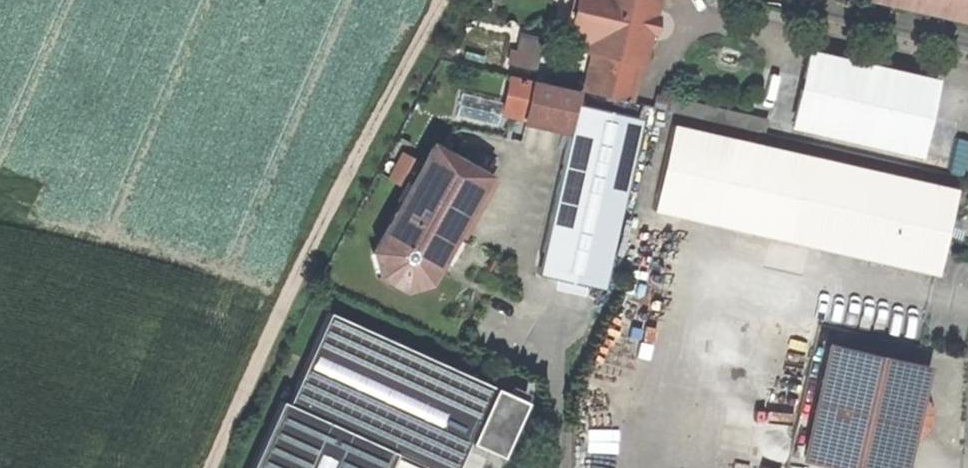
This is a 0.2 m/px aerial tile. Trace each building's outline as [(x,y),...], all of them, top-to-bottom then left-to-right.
[(559,46),(586,52),(577,90),(632,103),(655,0),(569,0),(559,46)] [(967,20),(967,0),(885,0),(967,20)] [(507,57),(532,63),(539,33),(514,27),(507,57)] [(917,157),(935,82),(806,52),(788,127),(917,157)] [(607,115),(579,108),(565,166),(594,172),(607,115)] [(644,122),(614,116),(595,203),(624,210),(644,122)] [(953,187),(670,124),(650,211),(933,274),(953,187)] [(485,175),(427,143),(367,252),(375,275),(401,291),(426,284),(485,175)] [(283,404),(388,451),(428,467),(453,467),(465,441),(490,387),(491,384),(325,311),(283,404)] [(824,343),(797,461),(827,467),(905,467),(928,366),(824,343)] [(521,401),(490,387),(465,441),(496,455),(521,401)] [(246,467),(380,467),(388,451),(283,404),(276,401),(246,467)]
